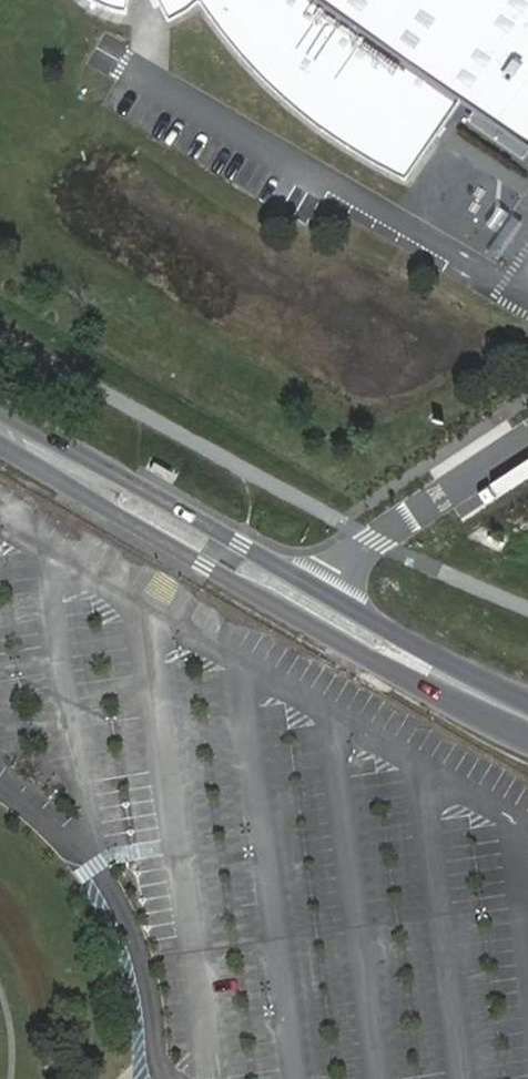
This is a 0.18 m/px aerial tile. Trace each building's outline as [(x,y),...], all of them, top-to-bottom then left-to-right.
[(102,9),(117,13),(135,15),(153,14),(172,8),(185,0),(86,0),(102,9)] [(255,57),(274,78),(315,117),(362,147),(405,171),(461,92),(527,139),(527,0),(207,0),(255,57)]
